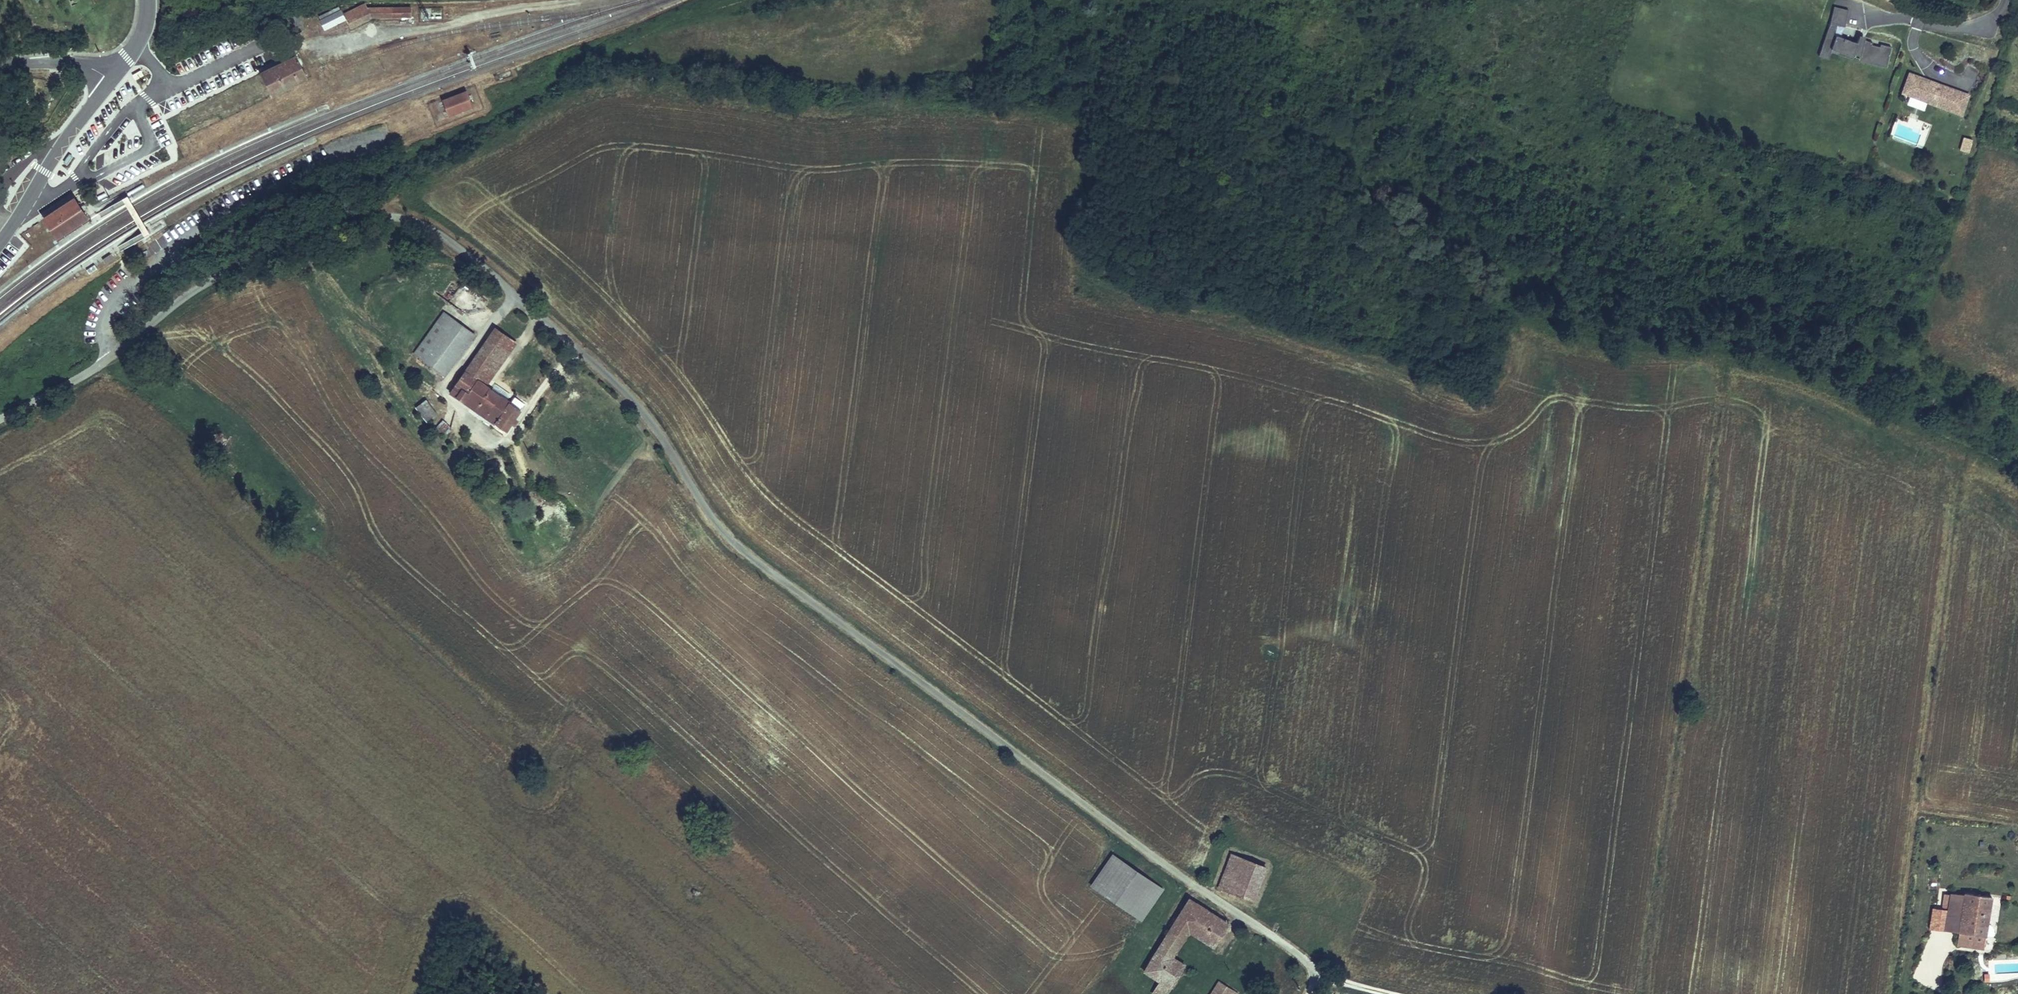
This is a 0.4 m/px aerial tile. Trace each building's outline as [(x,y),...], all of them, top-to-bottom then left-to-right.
[(359,7),(346,13),(353,26),(373,17),(412,16),(411,8),(368,8),(361,11),(359,7)] [(341,9),(321,19),(326,29),(346,19),(341,9)] [(298,11),(291,13),(298,32),(305,29),(298,11)] [(1883,49),(1882,51),(1874,49),(1874,48),(1875,48),(1875,47),(1860,42),(1860,43),(1861,43),(1859,47),(1836,39),(1839,29),(1847,31),(1851,14),(1837,11),(1833,27),(1825,50),(1855,61),(1856,58),(1863,60),(1862,63),(1889,70),(1894,52),(1883,49)] [(273,17),(259,22),(264,34),(278,28),(273,17)] [(1830,64),(1833,56),(1854,63),(1855,61),(1825,50),(1821,60),(1830,64)] [(296,54),(262,69),(273,92),(306,76),(296,54)] [(1889,70),(1862,63),(1861,65),(1889,72),(1889,70)] [(1957,101),(1959,95),(1938,87),(1936,90),(1931,87),(1932,84),(1911,76),(1906,87),(1914,90),(1910,98),(1962,118),(1967,105),(1957,101)] [(1910,98),(1914,90),(1906,87),(1903,95),(1910,98)] [(449,115),(473,105),(467,91),(443,100),(449,115)] [(1967,105),(1970,99),(1959,95),(1957,101),(1967,105)] [(1959,152),(1970,153),(1972,139),(1962,137),(1959,152)] [(78,202),(49,220),(60,238),(90,218),(78,202)] [(474,344),(442,320),(433,333),(441,338),(418,368),(442,387),(474,344)] [(494,336),(485,349),(509,364),(516,352),(494,336)] [(485,349),(450,402),(506,443),(520,421),(486,396),(509,364),(485,349)] [(428,408),(416,415),(425,429),(437,423),(428,408)] [(441,421),(430,434),(439,441),(450,428),(441,421)] [(1268,870),(1230,855),(1217,887),(1254,904),(1268,870)] [(1164,891),(1112,856),(1090,885),(1142,923),(1164,891)] [(1984,951),(1992,899),(1951,894),(1951,889),(1939,888),(1936,906),(1933,906),(1933,910),(1931,910),(1928,931),(1958,935),(1957,947),(1984,951)] [(1229,925),(1187,899),(1141,974),(1156,984),(1170,992),(1185,967),(1173,960),(1188,936),(1213,951),(1229,925)] [(1218,981),(1210,993),(1239,993),(1218,981)] [(1156,984),(1151,993),(1169,993),(1170,992),(1156,984)]
